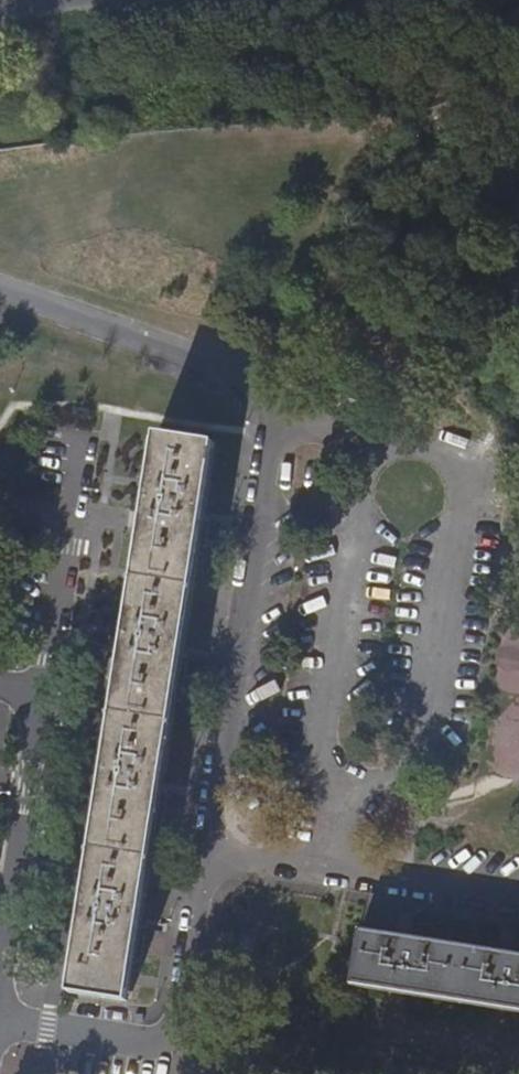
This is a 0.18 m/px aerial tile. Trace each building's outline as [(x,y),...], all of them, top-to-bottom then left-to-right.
[(71,984),(129,995),(215,451),(156,441),(143,524),(121,666),(100,800),(78,940),(71,984)] [(353,985),(397,992),(497,1007),(518,1011),(518,954),(517,954),(414,938),(362,930),(353,985)]
